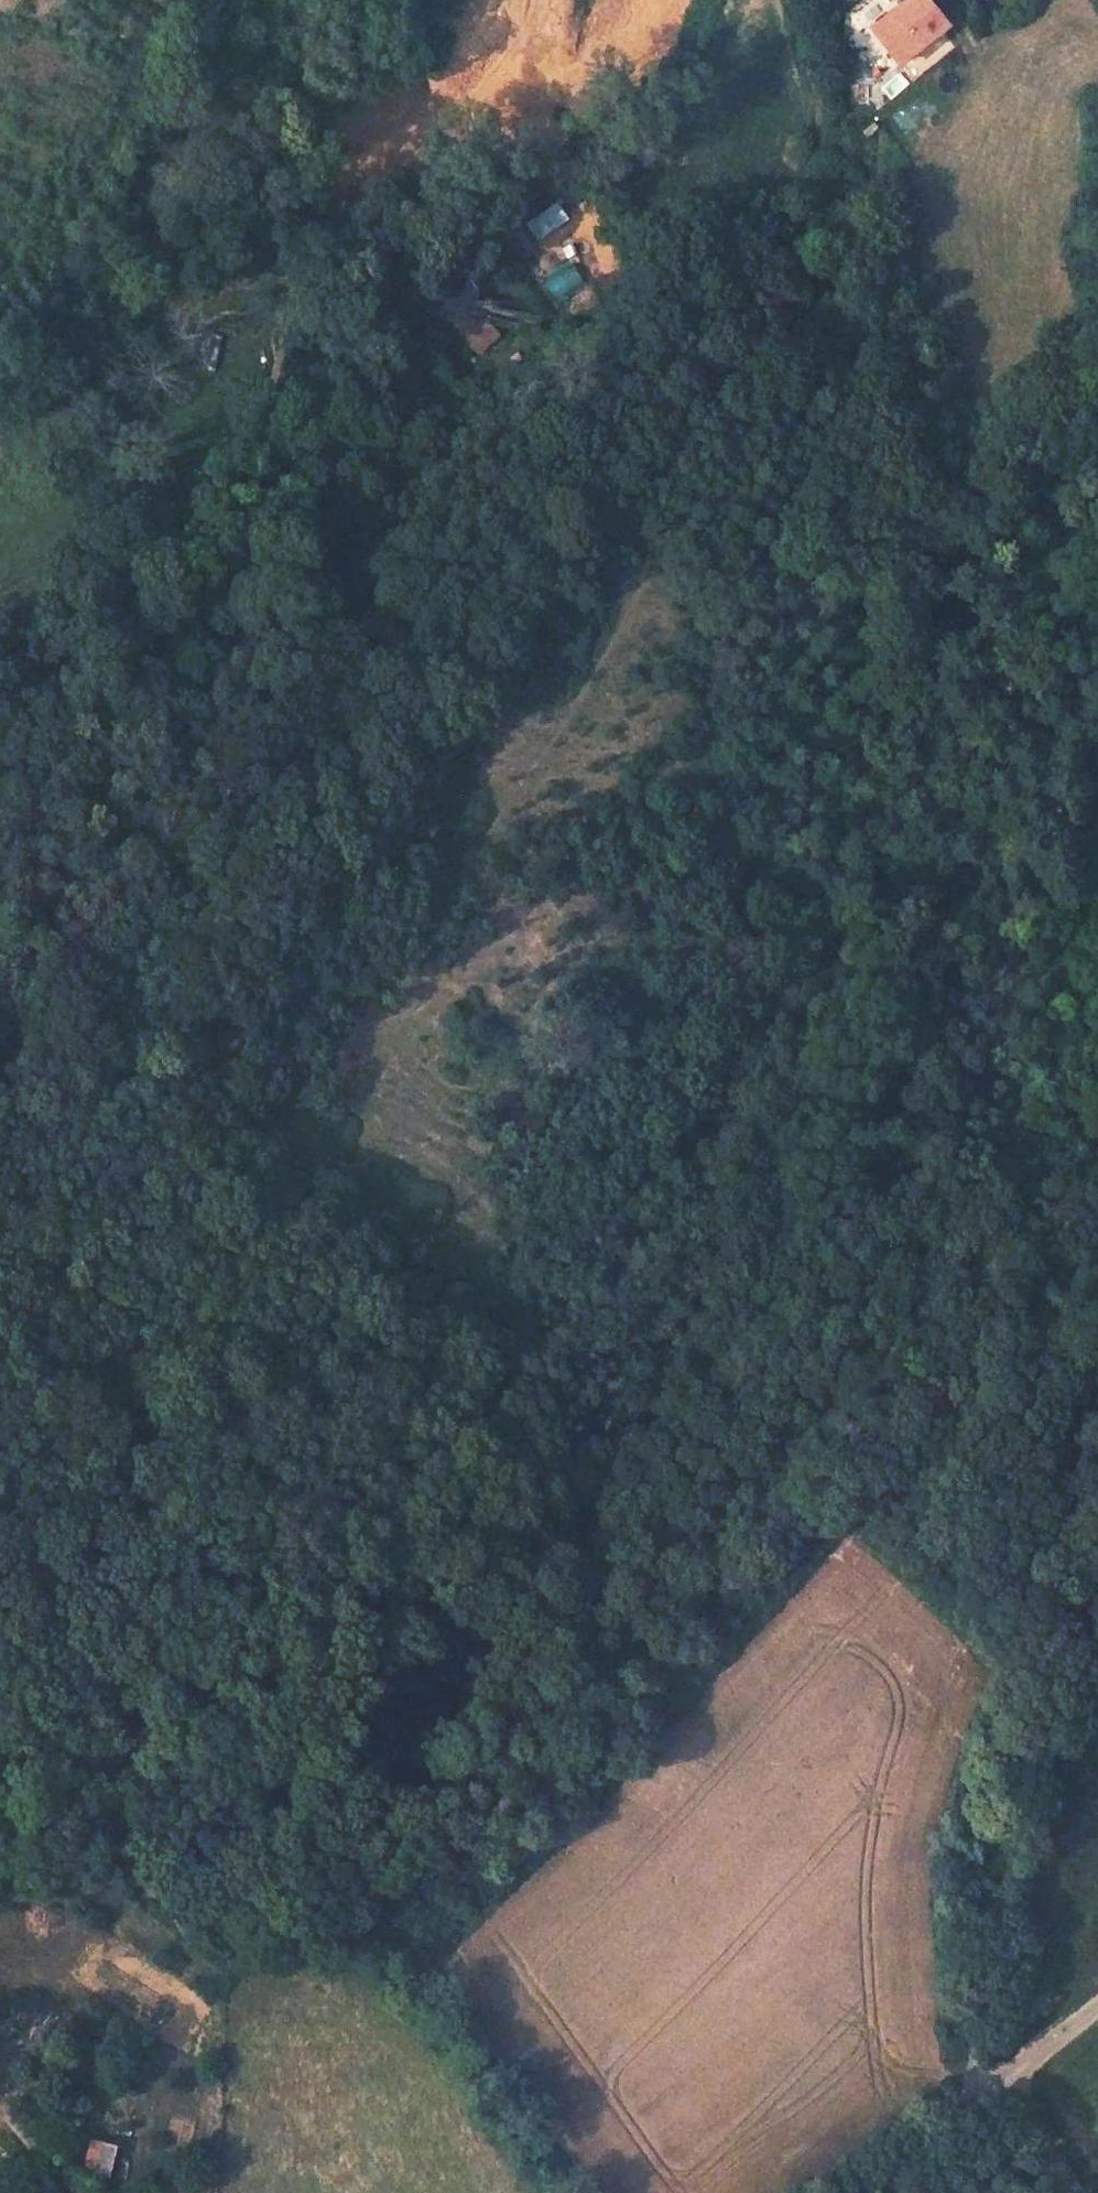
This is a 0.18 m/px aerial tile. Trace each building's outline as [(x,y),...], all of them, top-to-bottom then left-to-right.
[(873,33),(901,67),(948,29),(925,0),(913,0),(873,33)] [(557,201),(526,223),(538,239),(568,217),(557,201)] [(552,298),(584,280),(572,259),(540,277),(552,298)] [(502,332),(456,291),(438,312),(483,353),(502,332)] [(116,2148),(92,2142),(83,2171),(108,2178),(116,2148)]
